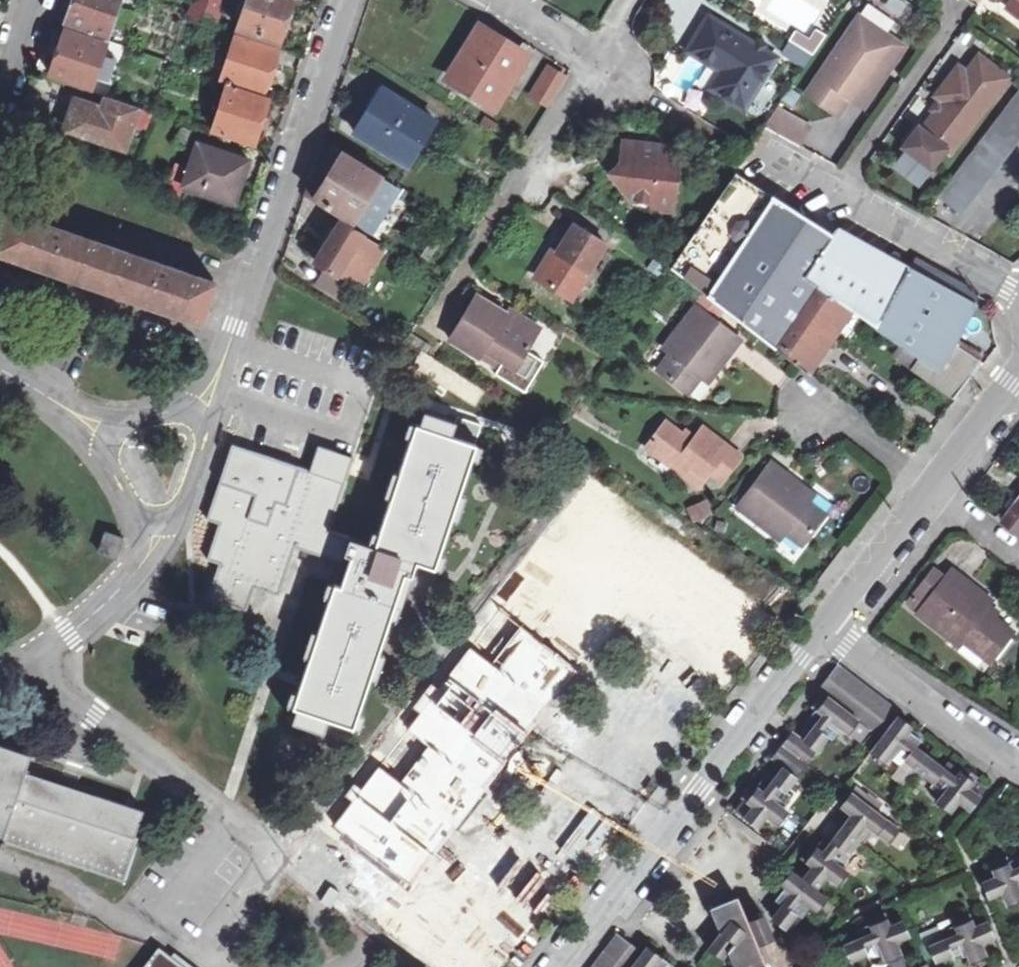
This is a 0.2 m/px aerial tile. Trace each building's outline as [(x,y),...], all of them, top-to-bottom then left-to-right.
[(68,19),(109,32),(119,0),(74,0),(68,19)] [(192,17),(216,25),(224,0),(198,0),(192,17)] [(240,27),(279,40),(293,0),(249,0),(240,27)] [(829,0),(770,0),(763,13),(811,37),(829,0)] [(1005,5),(1018,15),(1018,0),(1009,0),(1005,5)] [(1005,5),(999,13),(1018,27),(1018,15),(1005,5)] [(866,9),(857,21),(875,32),(884,39),(893,27),(866,9)] [(726,81),(717,96),(739,111),(770,61),(706,21),(685,54),(713,72),(726,81)] [(804,100),(821,112),(875,32),(857,21),(804,100)] [(523,58),(483,29),(451,73),(491,102),(523,58)] [(107,45),(65,30),(50,73),(92,88),(107,45)] [(875,32),(821,112),(837,121),(848,104),(855,108),(881,71),(889,70),(894,66),(896,64),(898,60),(898,54),(897,49),(893,45),(884,39),(875,32)] [(798,38),(793,48),(811,59),(825,39),(815,34),(808,44),(798,38)] [(793,36),(787,44),(793,48),(798,38),(793,36)] [(276,52),(236,38),(223,75),(264,89),(276,52)] [(793,48),(787,44),(780,55),(804,70),(811,59),(793,48)] [(973,62),(961,78),(964,80),(976,64),(973,62)] [(1003,84),(976,64),(964,80),(961,78),(953,72),(931,100),(939,106),(917,136),(914,134),(900,152),(903,155),(891,171),(915,189),(941,154),(947,158),(1003,84)] [(565,77),(551,66),(533,89),(548,100),(565,77)] [(859,112),(889,70),(881,71),(855,108),(859,112)] [(726,81),(713,72),(703,88),(717,96),(726,81)] [(406,160),(435,115),(386,84),(358,128),(406,160)] [(992,123),(934,199),(959,217),(1018,140),(1018,88),(992,123)] [(265,105),(228,91),(215,127),(252,141),(265,105)] [(104,98),(102,111),(77,103),(69,131),(123,147),(128,130),(144,134),(150,113),(104,98)] [(778,108),(766,126),(800,145),(810,127),(778,108)] [(663,146),(626,143),(619,182),(633,202),(655,202),(655,210),(676,211),(678,167),(663,146)] [(247,161),(195,145),(183,182),(235,198),(247,161)] [(378,173),(341,150),(313,194),(350,217),(378,173)] [(711,299),(776,202),(735,174),(701,224),(672,269),(711,299)] [(776,202),(711,299),(775,349),(813,287),(802,279),(830,241),(776,202)] [(8,211),(0,233),(0,253),(197,322),(212,282),(8,211)] [(384,249),(342,221),(318,257),(360,284),(384,249)] [(846,309),(872,325),(905,269),(881,256),(886,246),(848,225),(842,236),(837,233),(831,241),(830,241),(802,279),(813,287),(844,309),(846,309)] [(604,249),(573,230),(541,281),(571,300),(604,249)] [(914,262),(911,260),(905,269),(973,306),(978,299),(914,262)] [(973,306),(905,269),(872,325),(899,343),(916,354),(908,368),(957,398),(981,366),(952,347),(957,337),(973,306)] [(844,309),(813,287),(775,349),(799,367),(807,373),(844,309)] [(536,334),(476,298),(451,341),(511,377),(536,334)] [(691,398),(708,377),(715,383),(743,348),(702,314),(673,348),(679,354),(662,375),(691,398)] [(916,354),(899,343),(889,358),(908,368),(916,354)] [(311,651),(292,709),(295,710),(291,723),(308,728),(322,733),(327,720),(352,728),(392,606),(400,608),(413,564),(433,570),(481,425),(454,417),(452,425),(420,416),(417,427),(412,425),(372,548),(347,539),(327,532),(350,461),(317,449),(314,457),(311,456),(307,468),(241,448),(233,446),(228,462),(209,516),(220,520),(208,557),(219,562),(208,595),(246,607),(253,583),(277,592),(293,545),(340,560),(311,651)] [(706,435),(697,448),(672,427),(652,451),(697,488),(710,473),(723,482),(740,459),(706,435)] [(827,518),(810,504),(813,501),(776,470),(742,510),(779,541),(786,532),(804,546),(827,518)] [(704,498),(685,508),(693,523),(712,513),(704,498)] [(1002,524),(1018,536),(1018,501),(1002,524)] [(110,557),(117,538),(97,531),(91,551),(110,557)] [(959,644),(986,666),(1009,637),(981,615),(988,605),(951,577),(944,586),(931,578),(911,603),(923,613),(917,620),(955,649),(959,644)] [(334,825),(408,881),(572,668),(518,626),(491,662),(470,646),(407,729),(427,744),(400,780),(380,765),(334,825)] [(828,704),(847,679),(833,669),(815,694),(818,696),(828,704)] [(828,704),(840,713),(859,688),(847,679),(828,704)] [(859,688),(840,713),(849,719),(854,723),(872,698),(859,688)] [(831,742),(840,731),(849,719),(840,713),(828,704),(818,696),(810,707),(815,712),(810,718),(816,723),(800,743),(790,736),(789,737),(781,748),(805,766),(826,739),(831,742)] [(884,706),(872,698),(854,723),(856,725),(865,731),(884,706)] [(884,706),(865,731),(879,742),(897,716),(884,706)] [(879,742),(875,747),(887,757),(898,766),(902,762),(917,774),(927,760),(908,744),(912,738),(906,732),(909,728),(897,716),(879,742)] [(849,719),(840,731),(847,735),(856,725),(854,723),(849,719)] [(123,883),(138,837),(134,836),(142,813),(127,808),(85,794),(87,790),(65,783),(18,767),(23,752),(0,744),(0,842),(123,883)] [(887,757),(875,747),(869,755),(882,765),(887,757)] [(751,809),(764,819),(769,823),(780,810),(788,799),(784,795),(805,766),(781,748),(771,761),(782,770),(767,789),(759,784),(753,791),(749,789),(740,800),(751,809)] [(928,789),(940,799),(954,808),(958,803),(966,791),(975,778),(964,769),(960,773),(954,769),(948,775),(927,760),(917,774),(932,785),(928,789)] [(966,791),(958,803),(967,808),(975,798),(966,791)] [(838,808),(850,816),(859,803),(849,796),(846,797),(838,808)] [(948,815),(954,808),(940,799),(936,806),(948,815)] [(859,803),(850,816),(840,829),(854,840),(861,845),(870,832),(887,845),(898,831),(859,803)] [(755,830),(764,819),(751,809),(743,820),(755,830)] [(780,810),(769,823),(776,828),(787,815),(780,810)] [(812,869),(823,878),(829,882),(839,870),(848,857),(843,854),(854,840),(840,829),(826,848),(819,843),(814,849),(809,847),(799,860),(812,869)] [(1001,892),(1003,898),(1017,892),(1018,891),(1018,868),(1014,860),(1005,864),(1003,859),(990,864),(996,878),(1001,892)] [(814,890),(823,878),(812,869),(803,881),(814,890)] [(846,875),(839,870),(829,882),(836,887),(846,875)] [(808,908),(817,897),(788,875),(779,886),(784,890),(779,897),(786,904),(782,908),(773,921),(784,930),(795,918),(799,920),(808,908)] [(988,897),(1001,892),(996,878),(983,883),(988,897)] [(711,899),(723,933),(730,923),(737,928),(740,925),(753,919),(741,886),(711,899)] [(1017,892),(1003,898),(1006,906),(1018,901),(1018,898),(1017,892)] [(825,902),(817,897),(808,908),(816,914),(825,902)] [(897,948),(894,943),(888,928),(881,915),(867,921),(869,926),(862,930),(865,938),(841,948),(847,962),(864,956),(867,960),(880,955),(897,948)] [(753,919),(740,925),(750,948),(757,945),(773,939),(763,916),(753,919)] [(967,955),(982,950),(980,944),(973,930),(968,916),(953,922),(956,928),(947,932),(950,940),(928,948),(934,962),(951,956),(954,961),(967,955)] [(750,948),(740,925),(737,928),(730,923),(723,933),(710,949),(724,958),(729,951),(737,966),(758,966),(750,948)] [(888,928),(894,943),(908,937),(901,923),(888,928)] [(988,923),(973,930),(980,944),(994,937),(988,923)] [(605,954),(617,962),(623,966),(633,966),(642,954),(631,944),(618,935),(605,954)] [(665,966),(658,962),(662,957),(649,947),(642,954),(633,966),(665,966)] [(897,948),(880,955),(884,963),(900,956),(897,948)] [(985,957),(982,950),(967,955),(970,964),(985,957)] [(617,962),(605,954),(595,966),(623,966),(617,962)]
